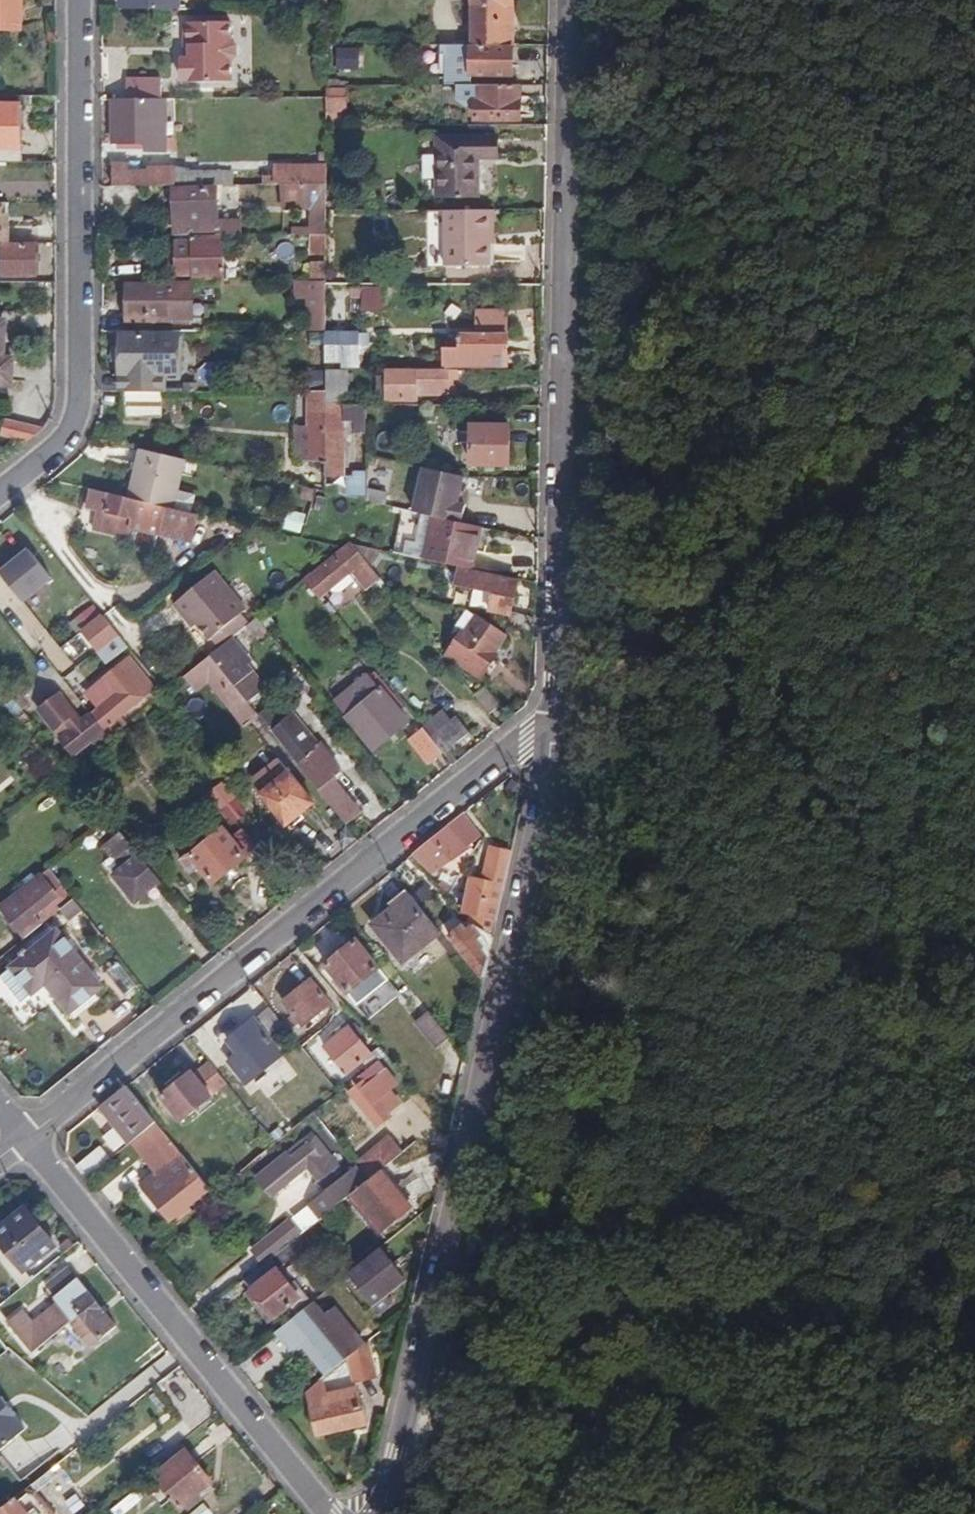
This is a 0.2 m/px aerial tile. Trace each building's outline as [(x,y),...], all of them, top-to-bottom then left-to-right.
[(22,30),(23,0),(0,0),(0,29),(22,30)] [(123,11),(180,11),(180,0),(123,0),(123,11)] [(515,47),(516,0),(474,0),(474,47),(515,47)] [(191,59),(188,59),(182,59),(182,80),(187,81),(187,83),(233,83),(232,61),(239,56),(239,47),(233,41),(233,23),(188,23),(187,46),(191,46),(191,59)] [(337,68),(361,69),(362,47),(338,46),(337,68)] [(515,77),(515,47),(474,47),(471,47),(471,77),(515,77)] [(127,81),(127,102),(163,101),(162,81),(127,81)] [(521,121),(522,87),(456,87),(457,103),(467,108),(474,108),(475,120),(521,121)] [(330,88),(330,111),(348,111),(348,89),(330,88)] [(127,102),(115,102),(115,145),(149,144),(149,151),(167,151),(166,101),(163,101),(127,102)] [(21,163),(21,107),(0,107),(0,164),(21,163)] [(348,111),(330,111),(329,127),(348,126),(348,111)] [(441,139),(441,196),(480,196),(480,161),(499,161),(498,138),(441,139)] [(113,164),(113,189),(223,188),(222,175),(193,176),(176,169),(149,169),(149,173),(129,174),(129,164),(113,164)] [(299,169),(299,187),(329,187),(329,168),(299,169)] [(315,209),(315,236),(329,236),(329,206),(329,187),(299,187),(285,187),(285,210),(315,209)] [(175,193),(175,227),(195,227),(195,238),(225,237),(242,237),(242,225),(214,225),(213,192),(175,193)] [(9,243),(10,225),(5,225),(5,203),(0,203),(0,243),(9,243)] [(495,233),(494,207),(447,207),(447,260),(490,260),(490,233),(495,233)] [(446,251),(446,209),(432,209),(432,251),(446,251)] [(175,227),(175,238),(176,238),(195,238),(195,227),(175,227)] [(180,284),(193,284),(225,284),(225,237),(195,238),(176,238),(176,278),(180,278),(180,284)] [(315,257),(328,257),(328,240),(315,240),(315,257)] [(37,245),(0,245),(0,276),(37,276),(37,245)] [(315,284),(328,284),(328,267),(315,267),(315,284)] [(129,318),(129,334),(162,334),(163,319),(193,318),(193,284),(180,284),(170,284),(170,287),(127,287),(126,318),(129,318)] [(310,284),(309,334),(327,335),(328,284),(315,284),(310,284)] [(367,303),(367,314),(389,315),(389,292),(354,291),(354,304),(367,303)] [(12,382),(14,355),(0,354),(1,324),(0,324),(0,381),(12,382)] [(448,347),(448,365),(505,365),(505,355),(509,355),(509,335),(464,334),(463,348),(448,347)] [(122,376),(122,393),(124,393),(161,393),(163,348),(178,348),(178,338),(163,338),(163,336),(123,337),(122,376)] [(370,338),(327,338),(328,364),(345,364),(345,369),(362,369),(363,350),(370,350),(370,338)] [(328,373),(327,394),(328,403),(349,403),(349,373),(328,373)] [(460,385),(460,373),(389,373),(389,400),(419,400),(419,398),(450,399),(450,385),(460,385)] [(161,393),(124,393),(125,418),(160,418),(161,393)] [(327,394),(311,394),(311,459),(325,458),(325,472),(343,472),(345,419),(367,419),(367,404),(349,403),(328,403),(327,394)] [(4,437),(26,444),(43,431),(7,421),(4,437)] [(475,427),(474,465),(513,467),(514,427),(475,427)] [(138,451),(128,499),(172,509),(183,461),(138,451)] [(439,517),(461,522),(465,505),(458,503),(461,491),(465,478),(424,469),(413,511),(439,517)] [(347,480),(346,497),(365,501),(367,489),(367,471),(354,471),(354,479),(347,480)] [(365,501),(382,505),(384,493),(367,489),(365,501)] [(91,490),(89,490),(87,507),(98,510),(95,529),(132,537),(136,528),(193,541),(199,515),(172,509),(128,499),(91,490)] [(458,503),(465,505),(469,493),(461,491),(458,503)] [(473,571),(481,527),(461,522),(439,517),(433,545),(412,541),(408,557),(473,571)] [(368,591),(381,580),(370,567),(353,546),(350,544),(343,549),(304,580),(319,599),(353,573),(368,591)] [(378,568),(382,552),(353,546),(370,567),(371,567),(378,568)] [(1,574),(24,602),(53,579),(31,551),(1,574)] [(219,649),(232,639),(223,630),(241,615),(248,610),(216,571),(175,603),(186,618),(189,615),(197,625),(199,623),(219,649)] [(538,628),(538,621),(513,614),(519,584),(462,571),(458,587),(496,596),(493,612),(512,617),(511,622),(538,628)] [(189,615),(186,618),(193,628),(197,625),(189,615)] [(232,639),(250,625),(241,615),(223,630),(232,639)] [(128,648),(104,617),(84,632),(109,663),(128,648)] [(451,657),(484,679),(499,656),(496,654),(508,635),(479,617),(468,637),(465,635),(451,657)] [(248,671),(228,647),(214,657),(235,681),(248,671)] [(371,672),(375,668),(359,649),(348,657),(365,677),(371,672)] [(212,655),(182,680),(192,692),(209,680),(221,694),(234,683),(212,655)] [(102,710),(95,716),(112,736),(123,727),(116,720),(153,690),(130,660),(101,682),(103,683),(89,694),(102,710)] [(410,722),(371,672),(365,677),(352,687),(357,692),(341,704),(377,748),(410,722)] [(247,726),(260,714),(234,683),(221,694),(247,726)] [(487,687),(476,695),(492,714),(503,706),(487,687)] [(23,694),(16,700),(25,712),(33,705),(23,694)] [(110,738),(94,717),(84,724),(60,695),(41,711),(59,732),(69,725),(75,732),(62,742),(72,755),(91,740),(98,748),(110,738)] [(95,716),(94,717),(110,738),(112,736),(95,716)] [(272,730),(347,822),(360,812),(333,780),(340,773),(319,747),(313,752),(286,720),(272,730)] [(413,739),(430,761),(441,752),(424,731),(413,739)] [(314,802),(281,761),(255,782),(288,822),(314,802)] [(216,799),(237,823),(247,814),(227,790),(216,799)] [(466,848),(479,838),(462,817),(415,855),(435,878),(470,851),(466,848)] [(233,836),(226,828),(186,859),(194,869),(201,864),(215,882),(259,847),(244,827),(233,836)] [(114,860),(116,857),(133,845),(125,835),(106,850),(114,860)] [(116,857),(128,872),(144,859),(133,845),(116,857)] [(468,910),(499,917),(514,851),(492,846),(485,877),(476,875),(468,910)] [(141,904),(165,884),(144,859),(128,872),(120,879),(141,904)] [(3,908),(27,937),(62,910),(73,899),(50,871),(3,908)] [(405,963),(442,933),(412,896),(375,926),(405,963)] [(73,899),(62,910),(70,921),(82,910),(73,899)] [(452,938),(485,979),(490,958),(465,927),(452,938)] [(46,984),(70,1014),(103,987),(57,931),(30,952),(27,949),(20,955),(24,958),(10,968),(32,994),(46,984)] [(328,965),(360,1004),(390,980),(358,940),(328,965)] [(126,987),(137,977),(111,945),(98,954),(126,987)] [(331,1004),(311,980),(285,1002),(303,1026),(312,1021),(315,1025),(326,1015),(322,1011),(331,1004)] [(290,1034),(273,1013),(259,1024),(256,1020),(229,1041),(240,1055),(231,1063),(248,1083),(283,1055),(275,1045),(290,1034)] [(439,1050),(450,1040),(431,1016),(420,1025),(439,1050)] [(379,1062),(388,1055),(381,1047),(372,1054),(349,1027),(327,1046),(348,1073),(366,1059),(373,1067),(379,1062)] [(381,1047),(388,1055),(393,1050),(387,1042),(381,1047)] [(228,1083),(210,1061),(196,1074),(193,1071),(163,1095),(183,1120),(228,1083)] [(390,1074),(379,1062),(373,1067),(347,1087),(379,1126),(393,1115),(389,1110),(380,1099),(392,1089),(396,1087),(386,1076),(390,1074)] [(392,1072),(390,1074),(386,1076),(396,1087),(401,1083),(392,1072)] [(157,1123),(127,1087),(103,1105),(119,1123),(115,1127),(128,1145),(134,1141),(157,1123)] [(380,1099),(389,1110),(401,1101),(392,1089),(380,1099)] [(286,1138),(307,1121),(299,1112),(278,1129),(286,1138)] [(157,1123),(134,1141),(152,1163),(161,1155),(170,1167),(161,1174),(148,1185),(174,1217),(210,1189),(176,1147),(157,1123)] [(278,1129),(270,1135),(278,1145),(286,1138),(278,1129)] [(293,1159),(317,1139),(312,1134),(288,1154),(293,1159)] [(370,1178),(360,1166),(346,1177),(317,1139),(293,1159),(288,1154),(258,1179),(273,1197),(308,1169),(326,1190),(309,1204),(321,1218),(351,1194),(370,1178)] [(382,1169),(403,1151),(393,1139),(360,1166),(370,1178),(382,1169)] [(101,1148),(77,1168),(87,1179),(110,1160),(101,1148)] [(161,1174),(170,1167),(161,1155),(152,1163),(161,1174)] [(414,1206),(382,1169),(370,1178),(351,1194),(383,1231),(414,1206)] [(0,1235),(0,1256),(14,1273),(24,1265),(28,1269),(59,1244),(31,1208),(0,1233),(0,1234),(0,1235)] [(247,1279),(275,1313),(290,1301),(295,1308),(310,1296),(297,1280),(293,1282),(280,1266),(296,1253),(301,1258),(314,1247),(303,1233),(300,1236),(289,1221),(253,1250),(265,1264),(247,1279)] [(404,1278),(379,1248),(357,1265),(349,1272),(374,1303),(380,1311),(393,1301),(387,1293),(404,1278)] [(12,1322),(37,1352),(73,1322),(86,1337),(97,1328),(105,1338),(119,1327),(71,1268),(50,1286),(65,1304),(39,1325),(27,1310),(12,1322)] [(352,1355),(365,1344),(335,1307),(325,1315),(314,1301),(278,1331),(292,1347),(298,1342),(310,1333),(338,1367),(352,1355)] [(326,1376),(338,1367),(310,1333),(298,1342),(326,1376)] [(379,1374),(369,1342),(365,1344),(352,1355),(359,1380),(379,1374)] [(325,1378),(310,1390),(322,1436),(370,1424),(361,1386),(330,1395),(325,1378)] [(25,1435),(14,1421),(16,1419),(1,1401),(0,1402),(0,1454),(25,1435)] [(214,1480),(183,1443),(151,1468),(165,1486),(157,1494),(165,1504),(174,1498),(182,1507),(214,1480)] [(16,1500),(0,1512),(0,1513),(51,1513),(35,1495),(30,1495),(19,1504),(16,1500)]
